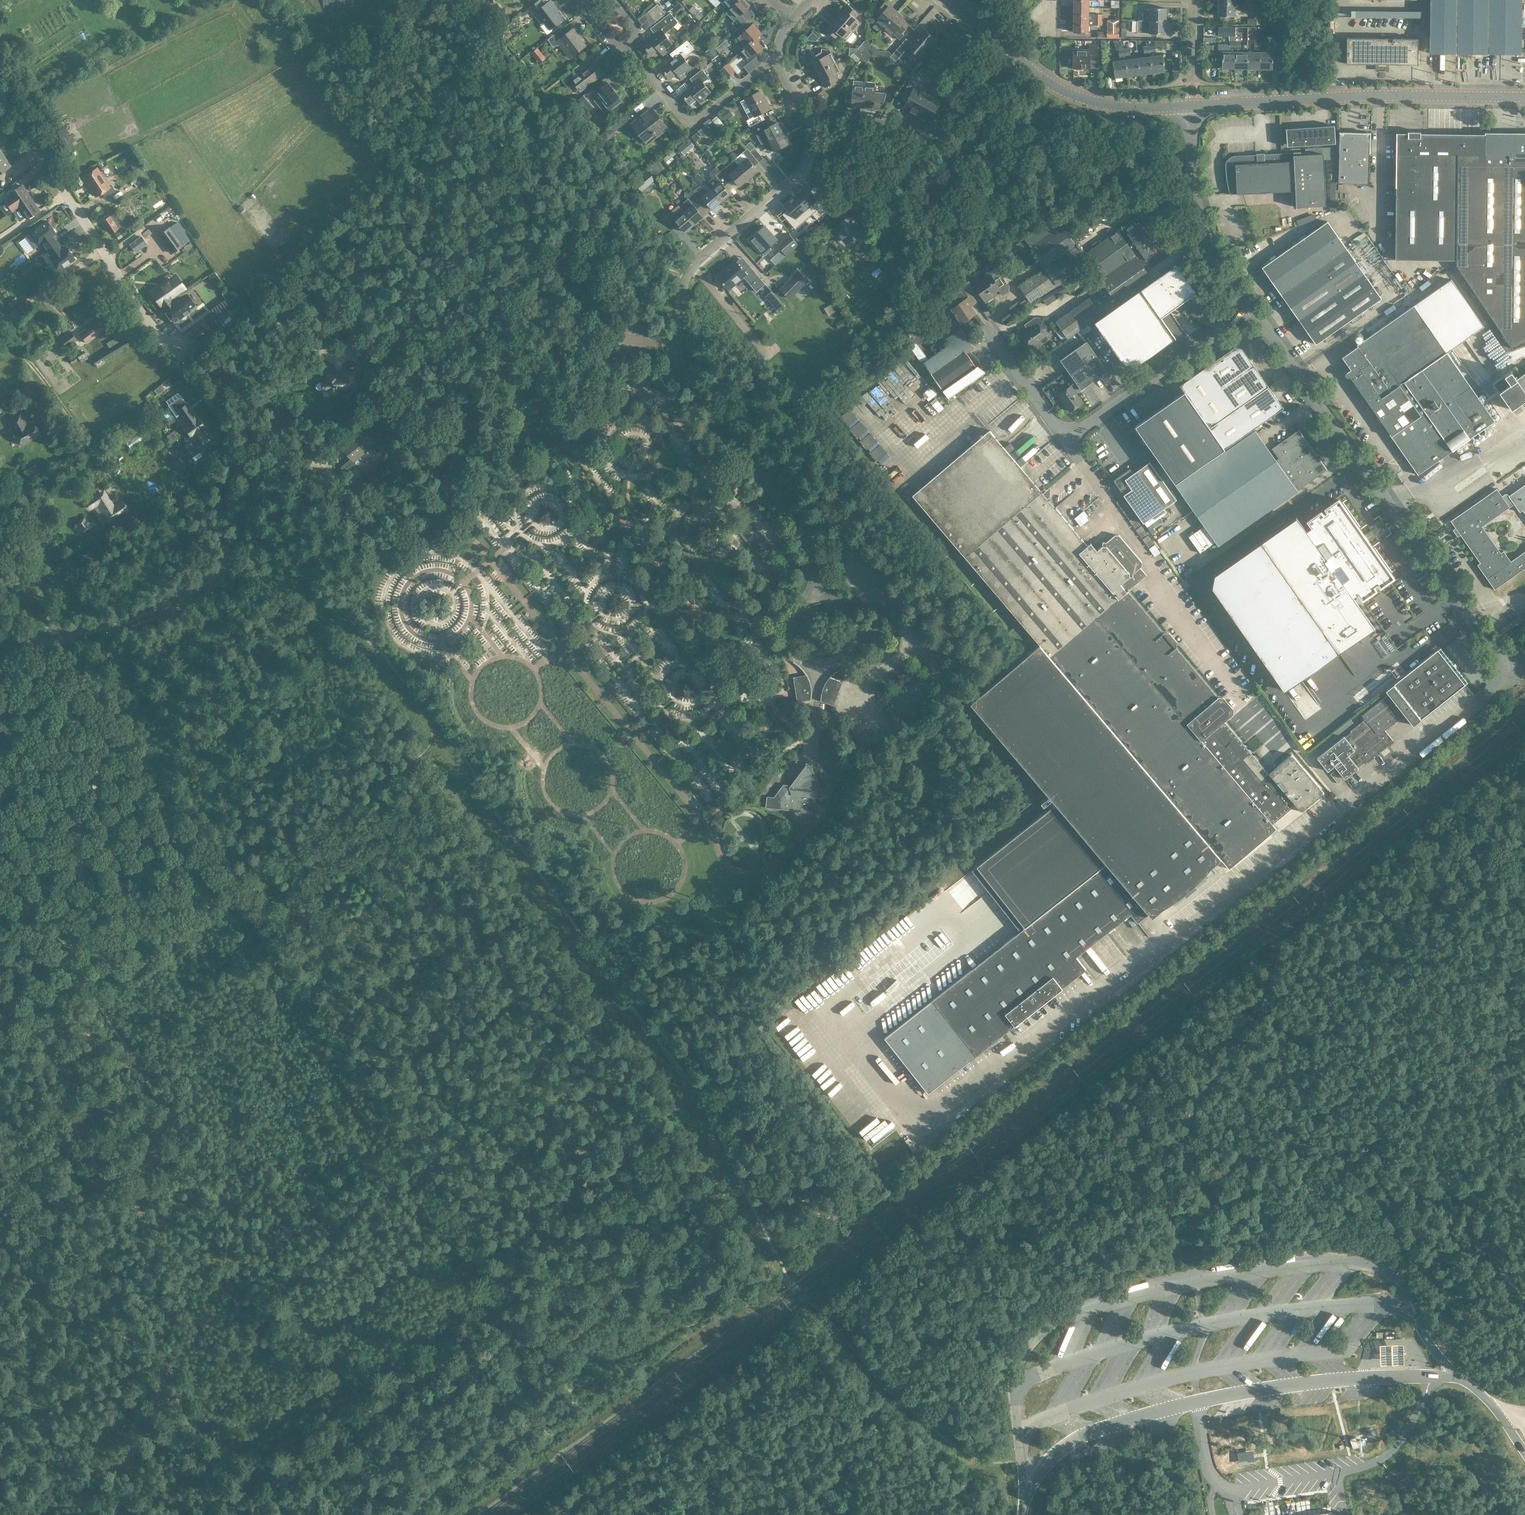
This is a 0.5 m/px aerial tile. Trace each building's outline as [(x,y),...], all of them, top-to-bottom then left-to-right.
[(552,27),(562,19),(555,9),(556,8),(551,0),(544,5),(540,0),(530,8),(541,23),(541,26),(546,33),(549,33),(552,31),(553,28),(552,27)] [(682,5),(677,0),(673,0),(668,4),(674,11),(682,5)] [(732,6),(729,9),(737,18),(750,5),(745,0),(739,0),(732,6)] [(1431,54),(1521,54),(1521,0),(1432,0),(1431,54)] [(1245,10),(1245,3),(1238,3),(1235,3),(1218,2),(1218,15),(1235,15),(1235,9),(1245,10)] [(874,21),(883,28),(897,12),(891,6),(890,8),(883,3),(876,12),(874,14),(877,17),(874,21)] [(642,25),(662,9),(658,4),(638,19),(642,25)] [(848,26),(854,31),(861,23),(855,17),(858,13),(847,4),(837,16),(848,26)] [(1088,14),(1089,7),(1074,7),(1074,20),(1102,20),(1102,14),(1088,14)] [(1150,15),(1145,15),(1145,21),(1166,21),(1166,8),(1150,8),(1150,15)] [(665,14),(662,9),(642,25),(646,29),(665,14)] [(664,34),(671,30),(679,23),(671,12),(662,19),(650,28),(656,36),(643,46),(650,55),(658,49),(663,56),(667,53),(665,50),(672,44),(664,34)] [(904,17),(897,12),(883,28),(891,36),(896,30),(900,34),(908,25),(902,19),(904,17)] [(743,16),(734,25),(734,26),(730,29),(733,33),(747,21),(743,16)] [(848,26),(837,16),(826,29),(837,39),(840,34),(846,40),(854,31),(848,26)] [(1102,25),(1102,20),(1074,20),(1074,32),(1088,33),(1088,26),(1094,26),(1094,25),(1102,25)] [(1106,38),(1119,38),(1119,20),(1107,20),(1107,31),(1106,31),(1106,38)] [(1166,34),(1166,21),(1145,21),(1139,20),(1137,20),(1137,33),(1166,34)] [(756,37),(757,37),(761,33),(753,24),(737,37),(744,46),(745,47),(756,37)] [(1218,37),(1234,37),(1234,28),(1218,28),(1218,37)] [(552,45),(560,39),(573,56),(586,46),(573,29),(565,35),(560,30),(548,39),(552,45)] [(930,35),(924,29),(912,43),(906,39),(890,57),(896,62),(909,47),(920,57),(934,41),(929,36),(930,35)] [(806,40),(807,40),(816,41),(819,38),(812,32),(806,40)] [(712,43),(716,48),(724,41),(720,36),(712,43)] [(1261,36),(1261,41),(1260,69),(1273,69),(1273,52),(1265,52),(1266,36),(1261,36)] [(745,47),(744,46),(740,50),(748,60),(764,46),(757,37),(756,37),(745,47)] [(1347,38),(1347,64),(1418,64),(1418,39),(1347,38)] [(688,40),(682,44),(670,54),(675,60),(662,70),(669,79),(676,73),(682,80),(686,77),(684,74),(691,68),(683,58),(695,49),(688,40)] [(724,41),(716,48),(720,53),(730,45),(726,40),(724,41)] [(1163,55),(1155,56),(1155,48),(1167,48),(1167,41),(1148,40),(1149,46),(1150,53),(1150,56),(1152,73),(1165,71),(1163,55)] [(1223,68),(1235,68),(1236,41),(1229,41),(1229,52),(1223,52),(1223,68)] [(1236,41),(1235,68),(1248,68),(1248,52),(1241,52),(1241,41),(1236,41)] [(1248,68),(1260,69),(1261,41),(1255,41),(1254,52),(1248,52),(1248,68)] [(866,45),(865,47),(864,48),(872,55),(877,49),(873,46),(871,49),(866,45)] [(1082,70),(1082,68),(1090,68),(1090,60),(1097,60),(1097,45),(1090,45),(1090,50),(1074,50),(1073,68),(1076,68),(1076,70),(1082,70)] [(537,48),(531,53),(539,63),(545,58),(537,48)] [(861,51),(864,54),(867,57),(866,58),(868,59),(872,55),(864,48),(861,51)] [(1115,77),(1128,76),(1125,60),(1125,56),(1124,49),(1119,50),(1120,60),(1113,61),(1115,77)] [(719,55),(715,50),(708,56),(712,61),(719,55)] [(809,57),(817,72),(836,62),(831,52),(824,56),(822,51),(809,57)] [(9,59),(13,64),(18,61),(15,56),(9,59)] [(1138,58),(1140,74),(1152,73),(1150,56),(1138,58)] [(1128,76),(1140,74),(1138,58),(1125,60),(1128,76)] [(836,62),(817,72),(825,87),(837,81),(835,76),(842,72),(836,62)] [(568,88),(574,83),(580,91),(602,73),(595,63),(578,77),(573,71),(562,80),(568,88)] [(719,70),(728,80),(733,75),(732,74),(736,71),(728,63),(719,70)] [(690,79),(694,85),(681,95),(688,104),(696,98),(701,105),(706,102),(703,99),(710,93),(702,83),(708,79),(702,70),(690,79)] [(911,94),(907,100),(903,107),(911,111),(910,113),(916,116),(928,94),(919,90),(922,85),(911,79),(905,91),(911,94)] [(846,107),(862,108),(865,81),(854,81),(853,93),(847,92),(846,107)] [(865,81),(862,108),(879,109),(879,104),(883,104),(884,102),(885,99),(886,93),(875,92),(876,82),(865,81)] [(595,92),(599,96),(595,100),(603,109),(619,97),(607,82),(595,92)] [(745,99),(755,117),(747,121),(750,127),(764,120),(761,114),(770,109),(767,102),(765,103),(759,92),(745,99)] [(937,110),(947,116),(954,103),(938,94),(936,98),(928,94),(916,116),(922,119),(923,117),(930,121),(936,111),(937,110)] [(574,103),(583,114),(592,107),(583,96),(574,103)] [(652,109),(639,119),(632,111),(621,120),(628,128),(632,125),(647,143),(667,127),(652,109)] [(713,111),(709,115),(715,121),(718,118),(713,111)] [(764,142),(768,140),(769,141),(783,133),(777,122),(768,127),(765,121),(753,128),(756,134),(759,132),(764,142)] [(1334,125),(1286,129),(1287,146),(1335,143),(1334,125)] [(610,129),(604,134),(599,138),(604,144),(605,144),(607,142),(615,135),(614,133),(610,129)] [(1395,259),(1449,260),(1449,133),(1421,133),(1421,132),(1408,131),(1408,133),(1397,133),(1395,259)] [(692,136),(696,141),(700,138),(696,132),(692,136)] [(1338,183),(1368,184),(1370,133),(1340,132),(1339,153),(1338,183)] [(768,140),(764,142),(763,143),(766,149),(771,146),(774,151),(788,144),(783,133),(769,141),(768,140)] [(1449,133),(1449,260),(1456,260),(1456,265),(1512,349),(1524,344),(1524,133),(1485,133),(1485,134),(1449,133)] [(684,154),(687,151),(681,145),(678,147),(684,154)] [(1326,206),(1324,160),(1338,160),(1337,147),(1303,148),(1303,152),(1234,156),(1231,157),(1228,159),(1226,162),(1225,165),(1225,171),(1226,179),(1227,185),(1229,194),(1295,191),(1296,207),(1326,206)] [(124,153),(129,161),(137,156),(132,148),(124,153)] [(739,156),(734,161),(748,178),(758,170),(754,166),(759,162),(750,152),(747,148),(739,155),(739,156)] [(750,152),(759,162),(763,159),(754,148),(750,152)] [(10,166),(0,151),(0,173),(10,166)] [(653,173),(661,166),(662,165),(658,160),(649,168),(653,173)] [(740,186),(748,178),(734,161),(725,168),(724,168),(720,172),(719,172),(728,183),(733,178),(740,186)] [(92,189),(91,189),(96,196),(101,193),(105,198),(115,191),(112,186),(110,187),(97,167),(83,177),(87,184),(88,184),(92,189)] [(706,184),(711,190),(721,202),(730,193),(724,186),(728,183),(719,172),(720,172),(716,167),(711,171),(710,175),(713,178),(706,184)] [(647,171),(635,181),(634,182),(636,184),(642,191),(655,180),(647,171)] [(18,206),(30,198),(26,192),(26,193),(21,185),(9,192),(10,194),(4,199),(11,210),(18,206)] [(711,190),(707,193),(701,186),(695,190),(691,194),(693,195),(701,206),(706,201),(712,209),(721,202),(711,190)] [(808,191),(798,200),(809,212),(820,203),(824,208),(830,203),(817,189),(812,194),(808,191)] [(689,208),(684,213),(694,225),(703,217),(697,209),(701,206),(693,195),(684,202),(689,208)] [(34,203),(30,198),(18,206),(26,219),(40,210),(35,203),(34,203)] [(809,212),(798,200),(788,209),(791,212),(785,218),(798,232),(804,226),(799,221),(809,212)] [(685,232),(694,225),(684,213),(679,216),(674,210),(665,218),(674,229),(679,225),(685,232)] [(836,227),(837,229),(836,231),(838,234),(840,233),(847,242),(861,231),(860,231),(872,221),(865,211),(852,221),(849,217),(836,227)] [(110,216),(101,222),(110,234),(118,229),(118,228),(121,226),(117,220),(120,218),(116,212),(110,216)] [(55,233),(46,221),(24,237),(33,249),(42,243),(47,250),(57,243),(52,236),(55,233)] [(1316,344),(1381,298),(1327,221),(1262,267),(1316,344)] [(177,222),(170,227),(182,245),(189,239),(177,222)] [(1019,286),(1027,298),(1031,303),(1088,263),(1083,255),(1060,222),(1042,226),(1043,227),(1025,240),(1045,268),(1019,286)] [(1117,230),(1091,249),(1083,255),(1088,263),(1117,304),(1152,280),(1145,270),(1151,266),(1146,260),(1159,251),(1140,224),(1127,233),(1132,240),(1127,243),(1117,230)] [(158,236),(171,253),(182,245),(170,227),(158,236)] [(776,241),(765,227),(750,240),(764,256),(771,249),(769,247),(776,241)] [(124,228),(115,234),(118,239),(127,233),(124,228)] [(742,233),(736,239),(753,257),(759,251),(742,233)] [(788,234),(776,245),(786,256),(798,246),(788,234)] [(13,254),(18,240),(6,235),(4,240),(0,238),(0,249),(13,254)] [(130,245),(136,253),(147,245),(141,238),(130,245)] [(57,243),(47,250),(52,256),(50,258),(59,270),(74,259),(65,246),(62,249),(57,243)] [(31,270),(39,265),(34,259),(27,264),(31,270)] [(765,284),(759,277),(750,266),(744,271),(735,262),(729,267),(730,267),(727,270),(726,270),(717,277),(728,290),(744,277),(756,292),(765,284)] [(1160,317),(1195,292),(1175,264),(1093,321),(1123,363),(1136,364),(1174,337),(1160,317)] [(146,268),(141,271),(145,279),(150,276),(146,268)] [(790,299),(808,281),(798,272),(780,290),(790,299)] [(1431,282),(1434,286),(1447,276),(1444,272),(1431,282)] [(5,293),(11,278),(0,274),(0,275),(0,291),(5,293)] [(175,275),(161,285),(162,287),(157,290),(157,289),(151,293),(162,308),(174,300),(181,294),(185,292),(186,291),(175,275)] [(1006,282),(1004,284),(999,278),(994,281),(990,275),(975,285),(986,301),(993,296),(992,293),(999,288),(1003,294),(1008,291),(1009,287),(1006,282)] [(1358,346),(1342,357),(1351,369),(1345,373),(1345,375),(1347,377),(1348,378),(1350,377),(1418,474),(1440,459),(1431,446),(1438,441),(1435,436),(1439,433),(1452,451),(1494,421),(1446,353),(1484,326),(1451,279),(1357,345),(1358,346)] [(966,299),(972,295),(965,286),(953,294),(960,304),(952,309),(961,323),(976,313),(966,299)] [(185,292),(181,294),(174,300),(162,308),(173,324),(196,308),(185,292)] [(775,296),(771,292),(765,297),(769,301),(775,296)] [(1025,307),(1031,303),(1027,298),(1022,302),(1025,307)] [(1068,338),(1101,315),(1089,298),(1056,321),(1068,338)] [(1012,300),(1006,304),(1009,309),(1015,305),(1012,300)] [(216,326),(207,314),(185,330),(194,342),(216,326)] [(108,326),(101,317),(79,334),(86,343),(108,326)] [(1035,318),(1025,325),(1026,327),(1028,326),(1031,330),(1022,336),(1029,347),(1040,340),(1041,342),(1044,343),(1047,340),(1048,338),(1043,330),(1046,328),(1040,318),(1035,318)] [(901,334),(908,330),(905,325),(898,329),(901,334)] [(947,338),(951,343),(924,363),(949,398),(986,373),(977,366),(976,367),(967,353),(974,348),(960,329),(947,338)] [(905,339),(912,336),(909,330),(902,334),(905,339)] [(77,339),(70,331),(59,339),(65,347),(66,347),(70,345),(72,349),(77,345),(74,341),(77,339)] [(118,343),(115,337),(106,343),(109,348),(118,343)] [(125,347),(128,345),(129,345),(126,340),(92,360),(95,365),(103,361),(125,347)] [(1108,371),(1087,341),(1060,360),(1081,390),(1108,371)] [(1487,367),(1503,356),(1494,343),(1478,353),(1487,367)] [(1220,388),(1253,364),(1244,352),(1243,352),(1241,349),(1235,348),(1231,350),(1230,350),(1205,368),(1220,388)] [(1233,407),(1267,384),(1253,364),(1220,388),(1233,407)] [(1511,408),(1524,398),(1524,374),(1522,375),(1515,365),(1509,369),(1510,370),(1493,382),(1511,408)] [(1233,407),(1220,388),(1205,368),(1180,386),(1184,392),(1206,423),(1208,425),(1233,407)] [(320,390),(322,390),(322,392),(329,391),(329,395),(338,394),(337,390),(340,390),(341,390),(351,389),(351,388),(354,388),(352,370),(343,371),(344,376),(327,377),(328,380),(322,381),(322,382),(320,382),(319,382),(318,383),(317,383),(317,384),(317,385),(316,385),(316,386),(316,387),(316,388),(317,388),(317,389),(318,390),(319,390),(320,390)] [(1083,403),(1075,391),(1079,389),(1073,380),(1068,383),(1070,387),(1059,395),(1070,411),(1083,403)] [(157,395),(164,389),(160,384),(153,390),(157,395)] [(924,393),(929,390),(925,384),(920,386),(924,393)] [(1208,425),(1225,449),(1283,408),(1267,384),(1233,407),(1208,425)] [(1206,423),(1184,392),(1135,427),(1176,484),(1225,449),(1208,425),(1206,423)] [(189,425),(185,427),(193,438),(194,437),(197,441),(200,440),(209,434),(188,403),(187,404),(182,397),(170,405),(177,416),(180,414),(187,424),(188,423),(189,425)] [(997,418),(1018,401),(1015,397),(994,414),(997,418)] [(16,404),(13,398),(4,403),(6,409),(16,404)] [(8,420),(15,432),(14,432),(21,445),(40,435),(33,422),(27,426),(20,414),(8,420)] [(1176,486),(1218,546),(1327,470),(1299,429),(1272,448),(1278,458),(1275,460),(1255,431),(1176,486)] [(913,495),(1039,645),(1050,658),(1128,592),(1147,576),(1140,568),(1142,566),(1142,563),(1119,535),(1115,535),(1106,542),(1103,542),(1102,546),(1094,553),(989,430),(913,495)] [(341,447),(354,463),(372,448),(359,431),(348,440),(348,441),(341,447)] [(185,447),(194,442),(191,437),(183,443),(185,447)] [(192,456),(201,450),(196,443),(188,449),(192,456)] [(173,458),(168,451),(165,453),(170,460),(173,458)] [(194,470),(183,454),(172,462),(183,478),(194,470)] [(1133,473),(1130,469),(1113,480),(1143,523),(1176,500),(1149,462),(1133,473)] [(28,479),(40,472),(36,464),(23,471),(28,479)] [(1524,568),(1524,551),(1511,561),(1503,551),(1501,553),(1482,526),(1510,507),(1514,504),(1520,512),(1522,510),(1524,514),(1524,484),(1509,496),(1507,494),(1505,493),(1502,496),(1497,488),(1459,515),(1458,515),(1450,521),(1480,563),(1477,565),(1495,589),(1524,568)] [(98,504),(104,513),(103,513),(110,523),(128,511),(121,501),(115,505),(105,490),(86,503),(90,509),(98,504)] [(1393,577),(1339,499),(1326,508),(1328,511),(1323,515),(1321,512),(1308,521),(1312,527),(1306,531),(1296,516),(1295,517),(1296,518),(1214,575),(1212,587),(1285,690),(1373,628),(1374,629),(1375,628),(1352,597),(1358,592),(1363,598),(1375,589),(1373,586),(1378,583),(1380,586),(1393,577)] [(1079,505),(1070,515),(1076,520),(1085,510),(1079,505)] [(75,523),(82,533),(92,526),(84,516),(75,523)] [(1197,532),(1193,534),(1197,543),(1202,541),(1197,532)] [(74,564),(66,555),(58,561),(59,561),(41,575),(48,584),(60,574),(67,583),(86,568),(79,560),(74,564)] [(837,571),(856,591),(862,586),(843,566),(837,571)] [(29,608),(37,602),(24,587),(16,593),(29,608)] [(1217,698),(1128,592),(1050,658),(1221,859),(1229,869),(1276,828),(1272,824),(1294,805),(1301,812),(1323,793),(1291,755),(1268,774),(1224,722),(1233,714),(1233,709),(1223,697),(1218,696),(1217,698)] [(1241,629),(1236,632),(1242,644),(1247,641),(1241,629)] [(971,703),(1106,863),(1149,913),(1152,917),(1221,859),(1050,658),(1039,645),(971,703)] [(1387,693),(1388,694),(1404,714),(1414,727),(1422,721),(1421,719),(1464,684),(1437,650),(1393,685),(1395,686),(1387,693)] [(807,676),(794,678),(798,703),(811,701),(812,696),(812,694),(812,691),(812,688),(811,686),(810,683),(810,680),(807,676)] [(830,678),(827,682),(825,686),(824,689),(823,693),(822,695),(822,701),(834,706),(843,683),(830,678)] [(1362,715),(1365,719),(1317,757),(1328,771),(1334,766),(1345,779),(1393,741),(1385,730),(1404,714),(1388,694),(1362,715)] [(1307,743),(1313,732),(1303,727),(1297,738),(1307,743)] [(805,766),(792,784),(789,787),(782,786),(774,797),(767,796),(766,807),(817,813),(818,802),(814,802),(815,796),(819,797),(823,791),(812,767),(811,766),(812,763),(806,763),(806,766),(805,766)] [(1137,922),(1149,913),(1106,863),(932,1000),(884,1038),(928,1094),(975,1056),(1086,969),(1076,956),(1130,914),(1137,922)] [(782,1033),(785,1037),(798,1028),(795,1023),(782,1033)] [(1308,1322),(1312,1325),(1319,1317),(1315,1313),(1308,1322)] [(1379,1343),(1379,1348),(1380,1363),(1404,1362),(1403,1347),(1403,1342),(1379,1343)] [(1356,1437),(1350,1439),(1353,1448),(1359,1447),(1356,1437)] [(1408,1476),(1398,1482),(1401,1488),(1411,1482),(1408,1476)]
